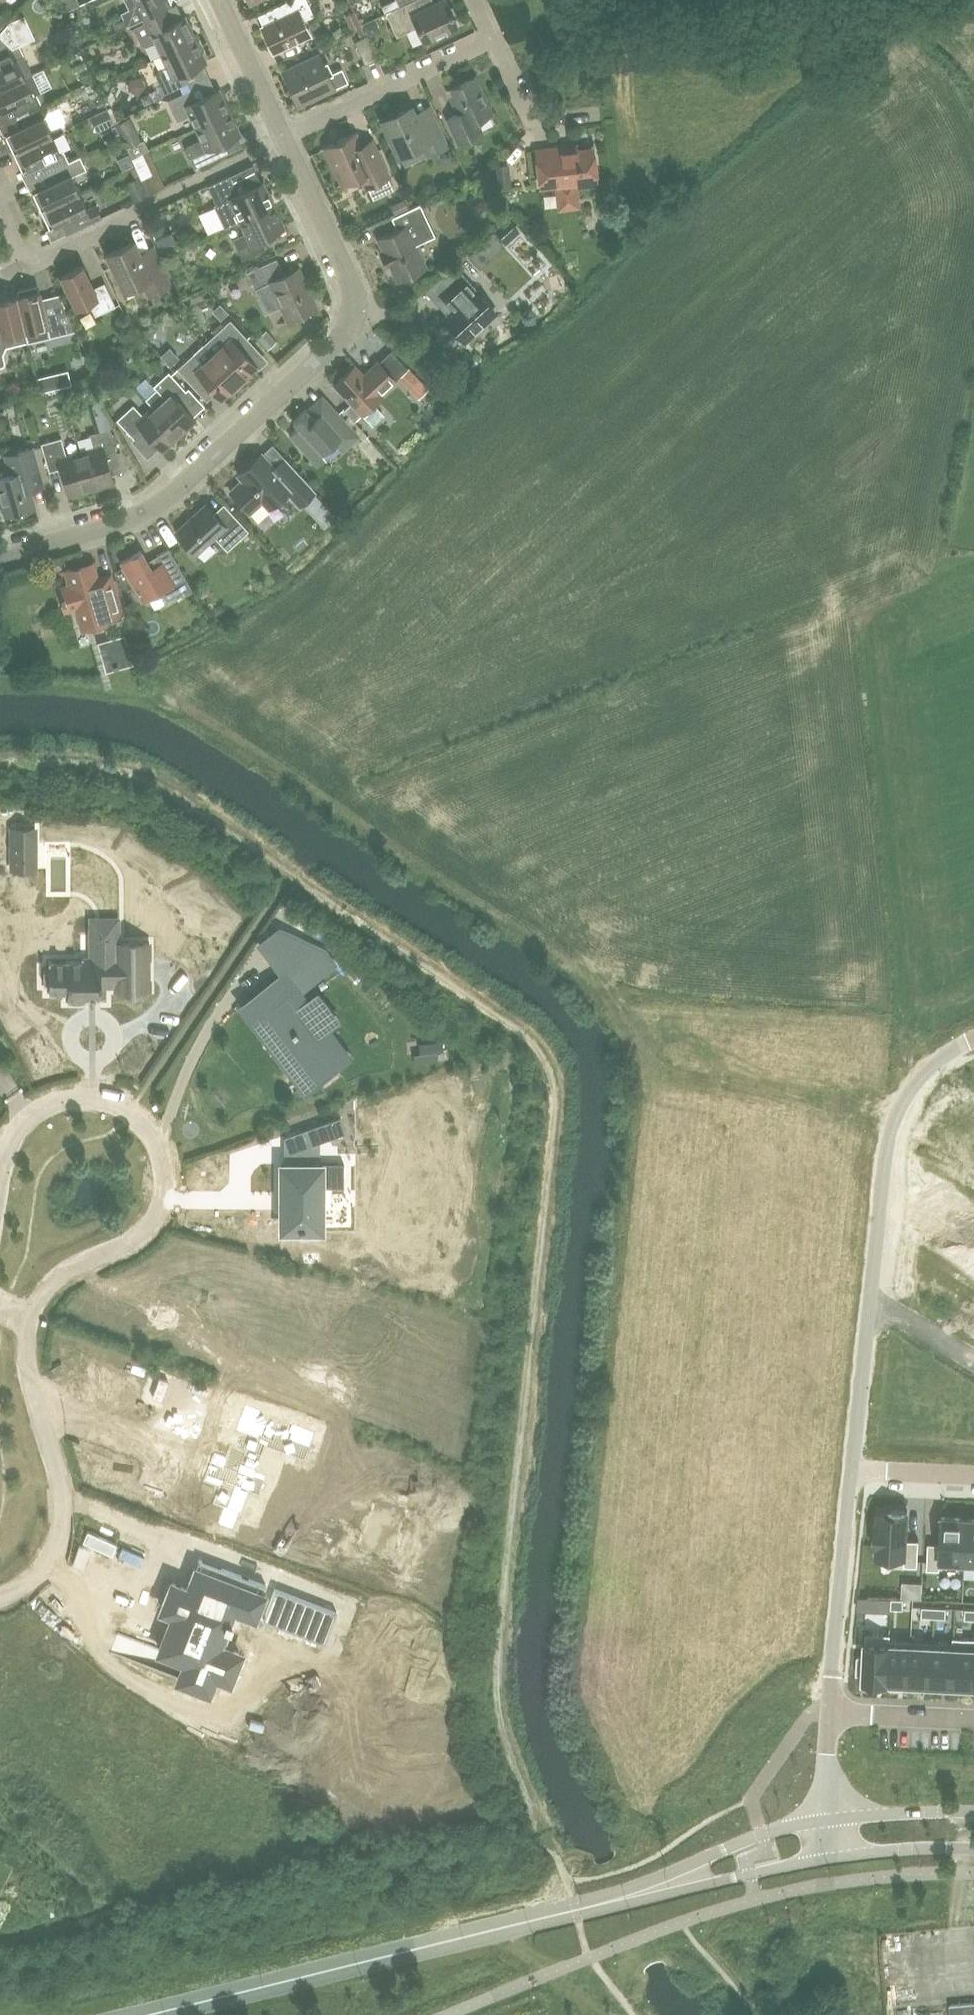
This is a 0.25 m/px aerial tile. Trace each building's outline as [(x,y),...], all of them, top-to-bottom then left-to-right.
[(142,19),(167,7),(163,0),(137,0),(138,3),(120,12),(127,26),(142,19)] [(285,15),(261,26),(273,51),(309,34),(302,20),(313,14),(306,0),(288,0),(280,4),(285,15)] [(396,0),(394,0),(382,6),(385,12),(398,5),(396,0)] [(398,5),(385,12),(396,36),(417,26),(423,40),(457,25),(446,0),(440,0),(417,11),(412,0),(410,0),(398,5)] [(156,41),(162,53),(194,38),(183,15),(173,20),(167,7),(142,19),(144,22),(133,27),(138,37),(141,44),(146,45),(156,41)] [(354,10),(344,15),(351,28),(360,24),(354,10)] [(366,35),(354,41),(365,64),(377,58),(366,35)] [(162,53),(167,64),(159,68),(156,75),(164,93),(187,82),(182,71),(205,61),(194,38),(162,53)] [(0,52),(0,88),(24,76),(32,73),(24,56),(24,55),(19,43),(0,52)] [(334,87),(347,81),(342,68),(328,74),(318,54),(282,71),(298,104),(334,87)] [(0,88),(0,110),(11,105),(16,115),(41,104),(36,93),(41,91),(32,73),(24,76),(0,88)] [(458,143),(482,132),(477,120),(493,112),(475,75),(446,89),(457,113),(446,118),(458,143)] [(196,126),(228,111),(218,88),(195,99),(190,88),(167,99),(177,120),(190,114),(196,126)] [(5,134),(13,152),(51,134),(43,116),(46,115),(41,104),(16,115),(21,126),(5,134)] [(410,106),(382,119),(399,155),(401,154),(405,164),(426,154),(426,155),(447,145),(435,121),(428,105),(413,112),(410,106)] [(228,111),(196,126),(201,138),(186,145),(185,149),(194,167),(221,154),(216,144),(239,133),(228,111)] [(130,116),(128,117),(115,123),(121,135),(126,147),(141,141),(130,116)] [(389,175),(376,147),(371,138),(360,143),(355,132),(324,147),(341,184),(359,175),(364,187),(389,175)] [(60,152),(51,134),(13,152),(22,170),(38,162),(43,173),(68,161),(63,150),(60,152)] [(127,147),(131,157),(148,149),(143,139),(127,147)] [(580,207),(577,184),(596,182),(592,148),(562,151),(561,147),(536,150),(540,185),(555,183),(558,210),(580,207)] [(133,165),(128,154),(118,159),(123,170),(133,165)] [(32,191),(40,209),(79,191),(71,175),(85,169),(79,156),(68,161),(43,173),(48,184),(32,191)] [(511,184),(508,164),(495,165),(497,186),(511,184)] [(139,175),(124,182),(133,200),(148,194),(139,175)] [(224,227),(240,219),(272,204),(262,181),(239,192),(234,182),(211,193),(216,203),(213,204),(224,227)] [(87,208),(79,191),(40,209),(49,228),(65,220),(71,231),(96,219),(101,216),(96,204),(87,208)] [(391,217),(397,229),(378,238),(384,251),(381,252),(387,265),(389,263),(397,280),(424,267),(414,245),(435,235),(420,203),(391,217)] [(272,204),(240,219),(246,232),(233,238),(242,258),(265,248),(260,237),(283,227),(272,204)] [(495,230),(506,242),(518,231),(507,219),(495,230)] [(506,246),(494,233),(476,249),(488,262),(506,246)] [(152,246),(139,252),(134,241),(106,253),(123,290),(142,281),(148,295),(170,285),(152,246)] [(266,312),(280,305),(287,320),(316,306),(298,267),(284,274),(276,258),(247,271),(266,312)] [(82,265),(60,275),(75,307),(88,301),(95,315),(115,305),(104,282),(92,287),(82,265)] [(495,312),(474,290),(476,289),(462,273),(458,276),(439,293),(454,309),(444,318),(465,340),(495,312)] [(43,337),(48,336),(62,333),(56,308),(44,311),(39,290),(37,290),(36,286),(18,290),(19,295),(16,295),(27,341),(34,340),(37,334),(43,337)] [(27,341),(16,295),(0,299),(0,366),(3,365),(5,362),(2,353),(6,346),(27,341)] [(227,311),(219,303),(213,310),(220,317),(227,311)] [(211,351),(238,381),(256,365),(238,346),(247,338),(230,319),(213,334),(220,342),(211,351)] [(128,344),(132,349),(137,354),(147,344),(139,334),(128,344)] [(176,357),(169,349),(162,355),(170,363),(176,357)] [(201,360),(194,352),(177,368),(194,386),(203,378),(221,398),(238,381),(211,351),(201,360)] [(354,365),(334,384),(361,413),(362,413),(373,425),(384,414),(373,403),(382,395),(380,393),(395,379),(378,360),(373,364),(376,367),(365,377),(354,365)] [(408,367),(400,375),(398,377),(418,398),(428,388),(415,374),(408,367)] [(71,385),(68,370),(36,377),(40,392),(71,385)] [(145,398),(152,405),(179,435),(197,420),(177,398),(185,390),(168,371),(153,385),(156,388),(145,398)] [(289,435),(306,454),(317,466),(326,458),(322,453),(334,442),(342,451),(359,435),(326,399),(310,413),(306,409),(292,421),(298,427),(289,435)] [(98,401),(88,404),(96,430),(112,426),(110,419),(98,401)] [(162,451),(179,435),(152,405),(142,414),(133,404),(116,419),(133,438),(142,429),(162,451)] [(94,446),(80,450),(91,490),(113,483),(105,455),(117,451),(110,427),(90,433),(94,446)] [(68,496),(91,490),(80,450),(66,454),(61,437),(41,442),(49,471),(60,467),(68,496)] [(0,476),(0,495),(5,514),(34,506),(30,491),(43,487),(32,446),(4,454),(10,473),(0,476)] [(261,453),(238,474),(242,479),(229,490),(249,512),(256,519),(268,507),(286,491),(299,505),(302,502),(314,491),(315,490),(284,456),(273,466),(261,453)] [(314,491),(302,502),(324,526),(336,514),(314,491)] [(205,504),(176,531),(195,552),(214,535),(227,550),(248,530),(227,507),(216,517),(205,504)] [(141,550),(120,562),(142,600),(161,589),(167,599),(184,590),(180,583),(186,579),(168,548),(157,555),(161,562),(151,568),(141,550)] [(69,584),(58,587),(65,611),(76,607),(82,629),(123,617),(110,573),(96,577),(93,564),(79,568),(79,566),(65,570),(69,584)] [(35,826),(12,826),(12,852),(30,852),(30,840),(35,840),(35,826)] [(282,975),(251,999),(274,1029),(286,1020),(303,1042),(291,1051),(314,1081),(347,1056),(299,993),(338,964),(326,948),(280,925),(257,943),(282,975)] [(117,987),(148,987),(148,978),(145,978),(145,958),(148,958),(148,943),(118,943),(118,934),(97,934),(97,957),(83,957),(83,961),(50,961),(50,969),(44,969),(44,984),(50,984),(50,992),(68,992),(68,1001),(85,1001),(85,996),(101,996),(101,977),(117,977),(117,987)] [(421,1052),(413,1053),(415,1063),(438,1060),(436,1050),(443,1049),(442,1040),(420,1042),(421,1052)] [(924,1153),(935,1160),(941,1152),(961,1165),(973,1145),(973,1120),(966,1115),(964,1117),(963,1116),(949,1138),(938,1131),(924,1153)] [(341,1116),(305,1128),(305,1129),(311,1144),(346,1132),(341,1117),(341,1116)] [(961,1165),(973,1174),(973,1145),(961,1165)] [(283,1166),(283,1230),(319,1230),(319,1186),(343,1186),(343,1166),(337,1166),(337,1162),(319,1162),(319,1166),(283,1166)] [(944,1314),(945,1314),(965,1326),(973,1312),(973,1281),(966,1276),(944,1314)] [(265,1447),(284,1454),(305,1462),(316,1433),(263,1414),(264,1410),(244,1402),(226,1454),(217,1451),(206,1483),(218,1487),(212,1506),(221,1510),(216,1525),(235,1532),(240,1519),(249,1496),(261,1500),(270,1475),(256,1470),(265,1447)] [(876,1521),(875,1544),(877,1544),(877,1554),(904,1555),(904,1565),(917,1565),(919,1540),(906,1539),(907,1510),(888,1509),(888,1511),(879,1511),(879,1521),(876,1521)] [(371,1516),(364,1534),(394,1545),(401,1527),(371,1516)] [(928,1542),(927,1568),(940,1569),(940,1564),(964,1565),(966,1517),(942,1516),(940,1543),(928,1542)] [(964,1565),(973,1565),(973,1518),(966,1517),(964,1565)] [(111,1651),(110,1652),(207,1690),(214,1674),(229,1680),(239,1652),(217,1644),(225,1623),(228,1624),(231,1619),(227,1618),(232,1607),(253,1615),(317,1640),(327,1614),(334,1617),(337,1611),(266,1584),(221,1567),(199,1558),(188,1588),(172,1582),(162,1608),(170,1611),(164,1627),(166,1628),(158,1647),(118,1632),(117,1634),(185,1660),(179,1677),(111,1651)] [(874,1597),(873,1611),(891,1612),(891,1608),(891,1598),(874,1597)] [(891,1598),(891,1608),(903,1609),(903,1598),(891,1598)] [(922,1606),(922,1616),(934,1617),(934,1607),(922,1606)] [(934,1607),(934,1617),(945,1617),(946,1607),(934,1607)] [(965,1618),(973,1619),(973,1609),(965,1608),(965,1618)] [(858,1656),(857,1673),(864,1673),(863,1681),(887,1682),(889,1633),(866,1632),(865,1656),(858,1656)] [(889,1633),(887,1682),(888,1682),(888,1681),(909,1682),(911,1639),(890,1638),(890,1633),(889,1633)] [(932,1640),(930,1683),(952,1684),(954,1637),(953,1636),(953,1641),(932,1640)] [(952,1684),(973,1685),(973,1674),(973,1637),(954,1637),(952,1684)] [(911,1639),(909,1682),(930,1683),(932,1640),(911,1639)] [(951,2004),(952,2014),(973,2014),(973,2002),(951,2004)]
